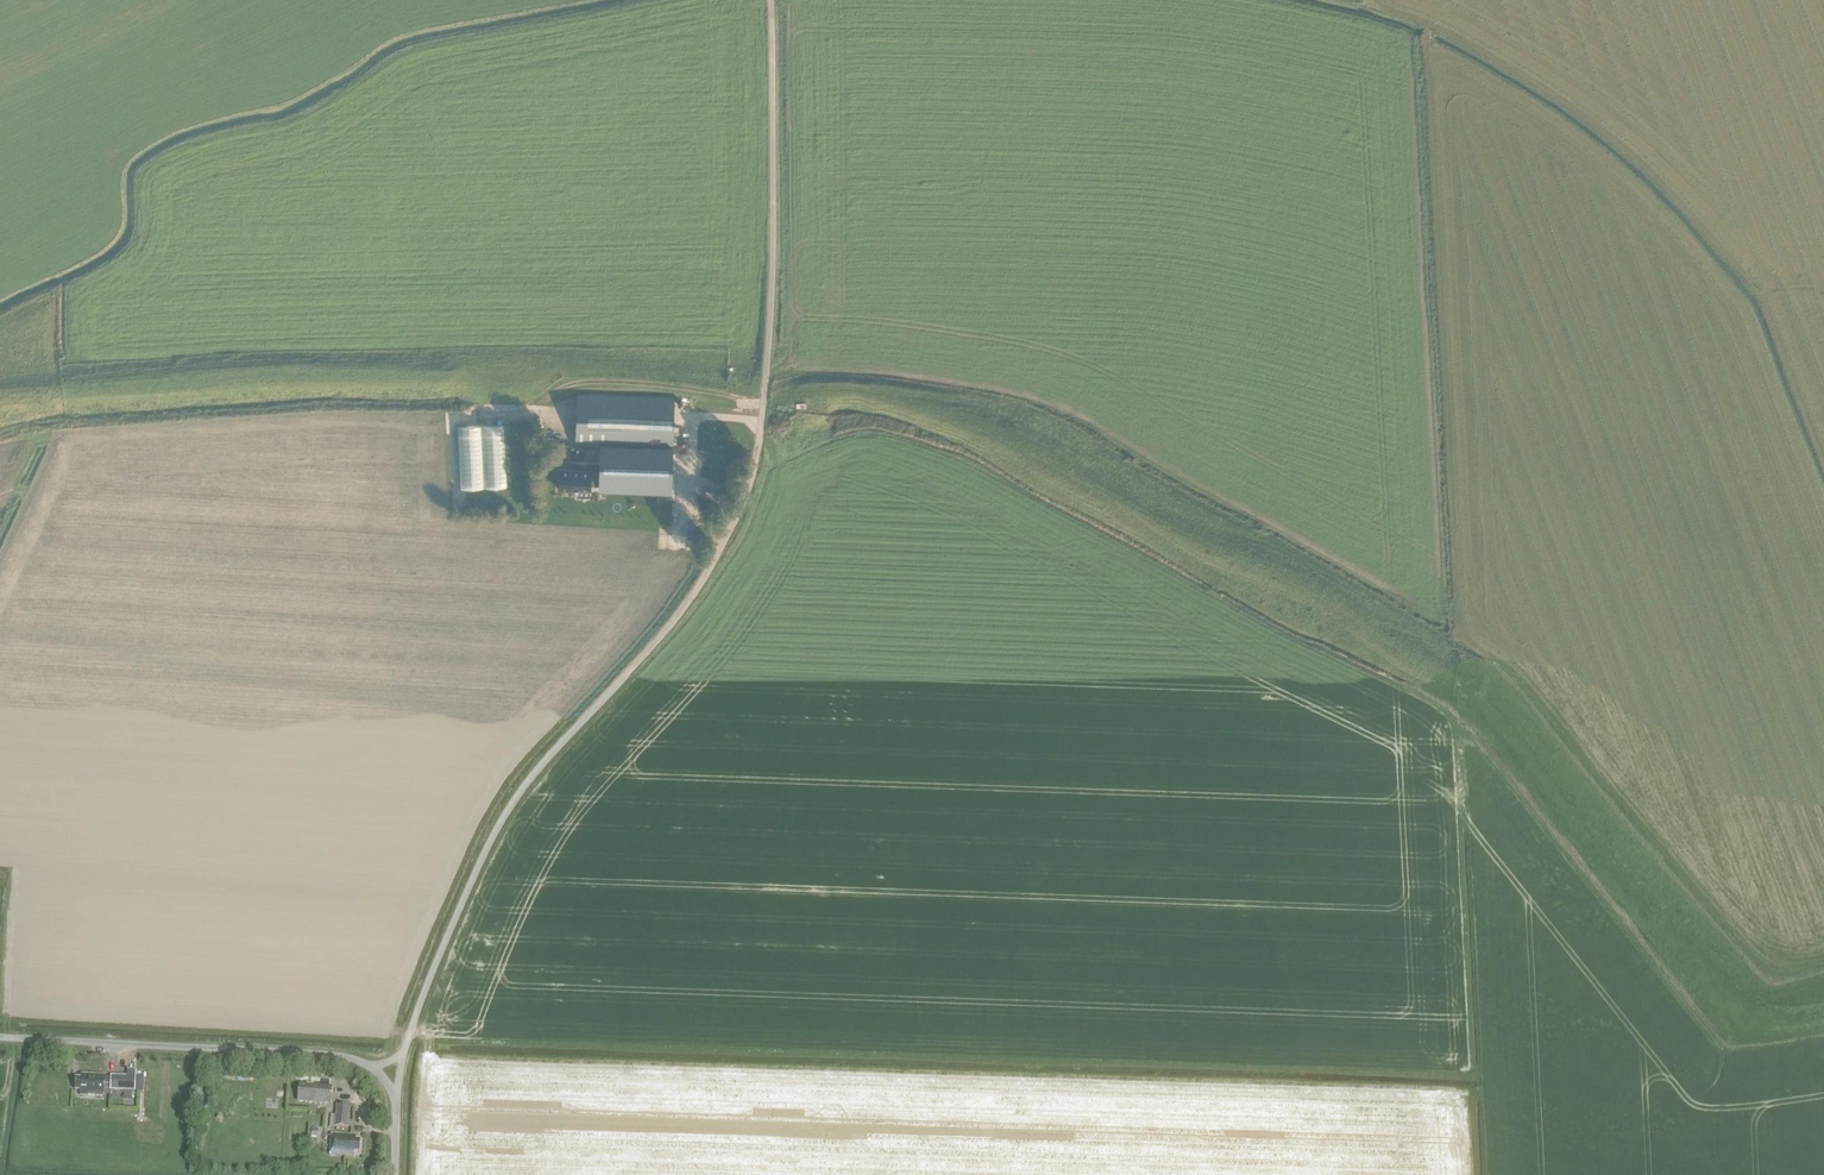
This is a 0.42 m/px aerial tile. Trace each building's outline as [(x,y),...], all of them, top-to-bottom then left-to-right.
[(560,467),(559,489),(578,489),(578,488),(590,488),(590,481),(600,481),(600,484),(671,486),(672,446),(672,443),(673,443),(673,396),(577,394),(576,441),(651,443),(651,445),(601,443),(601,460),(570,459),(570,467),(560,467)] [(463,487),(510,485),(507,422),(461,424),(463,487)] [(134,1091),(135,1077),(111,1076),(111,1078),(104,1077),(105,1076),(81,1074),(80,1079),(75,1078),(75,1090),(80,1090),(79,1095),(103,1096),(104,1084),(110,1084),(110,1089),(134,1091)] [(331,1087),(299,1085),(298,1101),(329,1103),(331,1087)] [(347,1128),(349,1106),(336,1105),(335,1115),(330,1114),(329,1126),(347,1128)] [(358,1153),(359,1141),(354,1140),(355,1136),(331,1134),(330,1155),(353,1156),(353,1152),(358,1153)]
